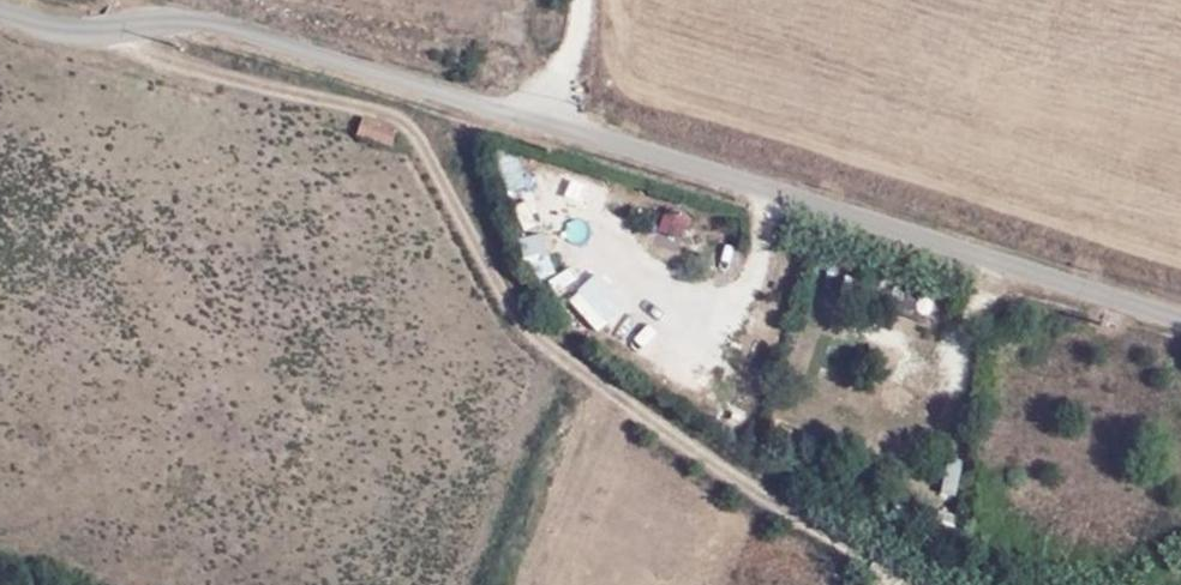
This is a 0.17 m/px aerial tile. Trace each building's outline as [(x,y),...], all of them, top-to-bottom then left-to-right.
[(360,136),(394,145),(398,130),(363,121),(360,136)] [(681,235),(689,217),(664,206),(656,224),(681,235)]
